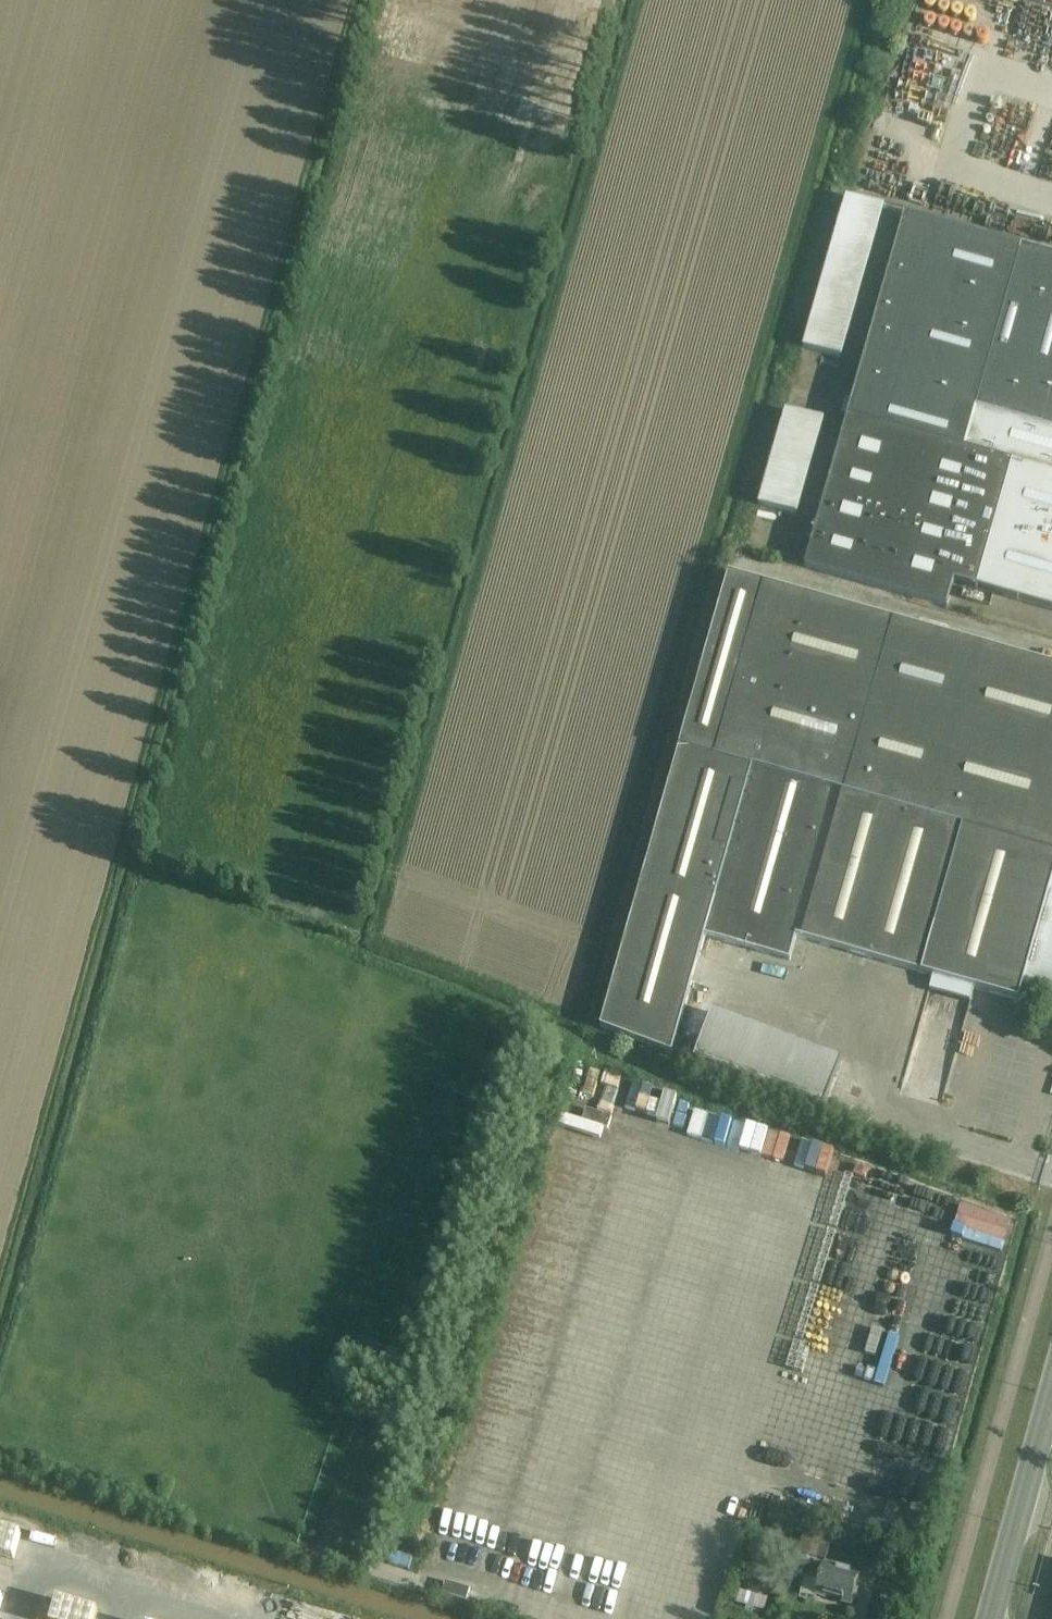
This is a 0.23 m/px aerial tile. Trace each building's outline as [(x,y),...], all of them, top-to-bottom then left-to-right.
[(805,569),(947,608),(953,583),(1051,612),(1051,257),(904,215),(847,417),(805,569)] [(599,1030),(671,1056),(704,937),(789,963),(795,941),(932,979),(929,991),(969,1002),(972,990),(1019,1002),(1023,985),(1051,993),(1051,668),(1003,653),(914,628),(728,576),(599,1030)] [(713,1014),(694,1063),(822,1112),(841,1063),(834,1060),(718,1016),(713,1014)] [(836,1526),(829,1546),(860,1556),(866,1536),(836,1526)] [(805,1528),(798,1554),(825,1561),(829,1546),(832,1535),(805,1528)] [(387,1563),(407,1570),(411,1558),(391,1551),(387,1563)] [(804,1576),(799,1595),(812,1599),(813,1595),(850,1606),(860,1572),(823,1561),(822,1567),(817,1580),(809,1578),(804,1576)] [(466,1602),(470,1590),(445,1582),(441,1594),(466,1602)]
